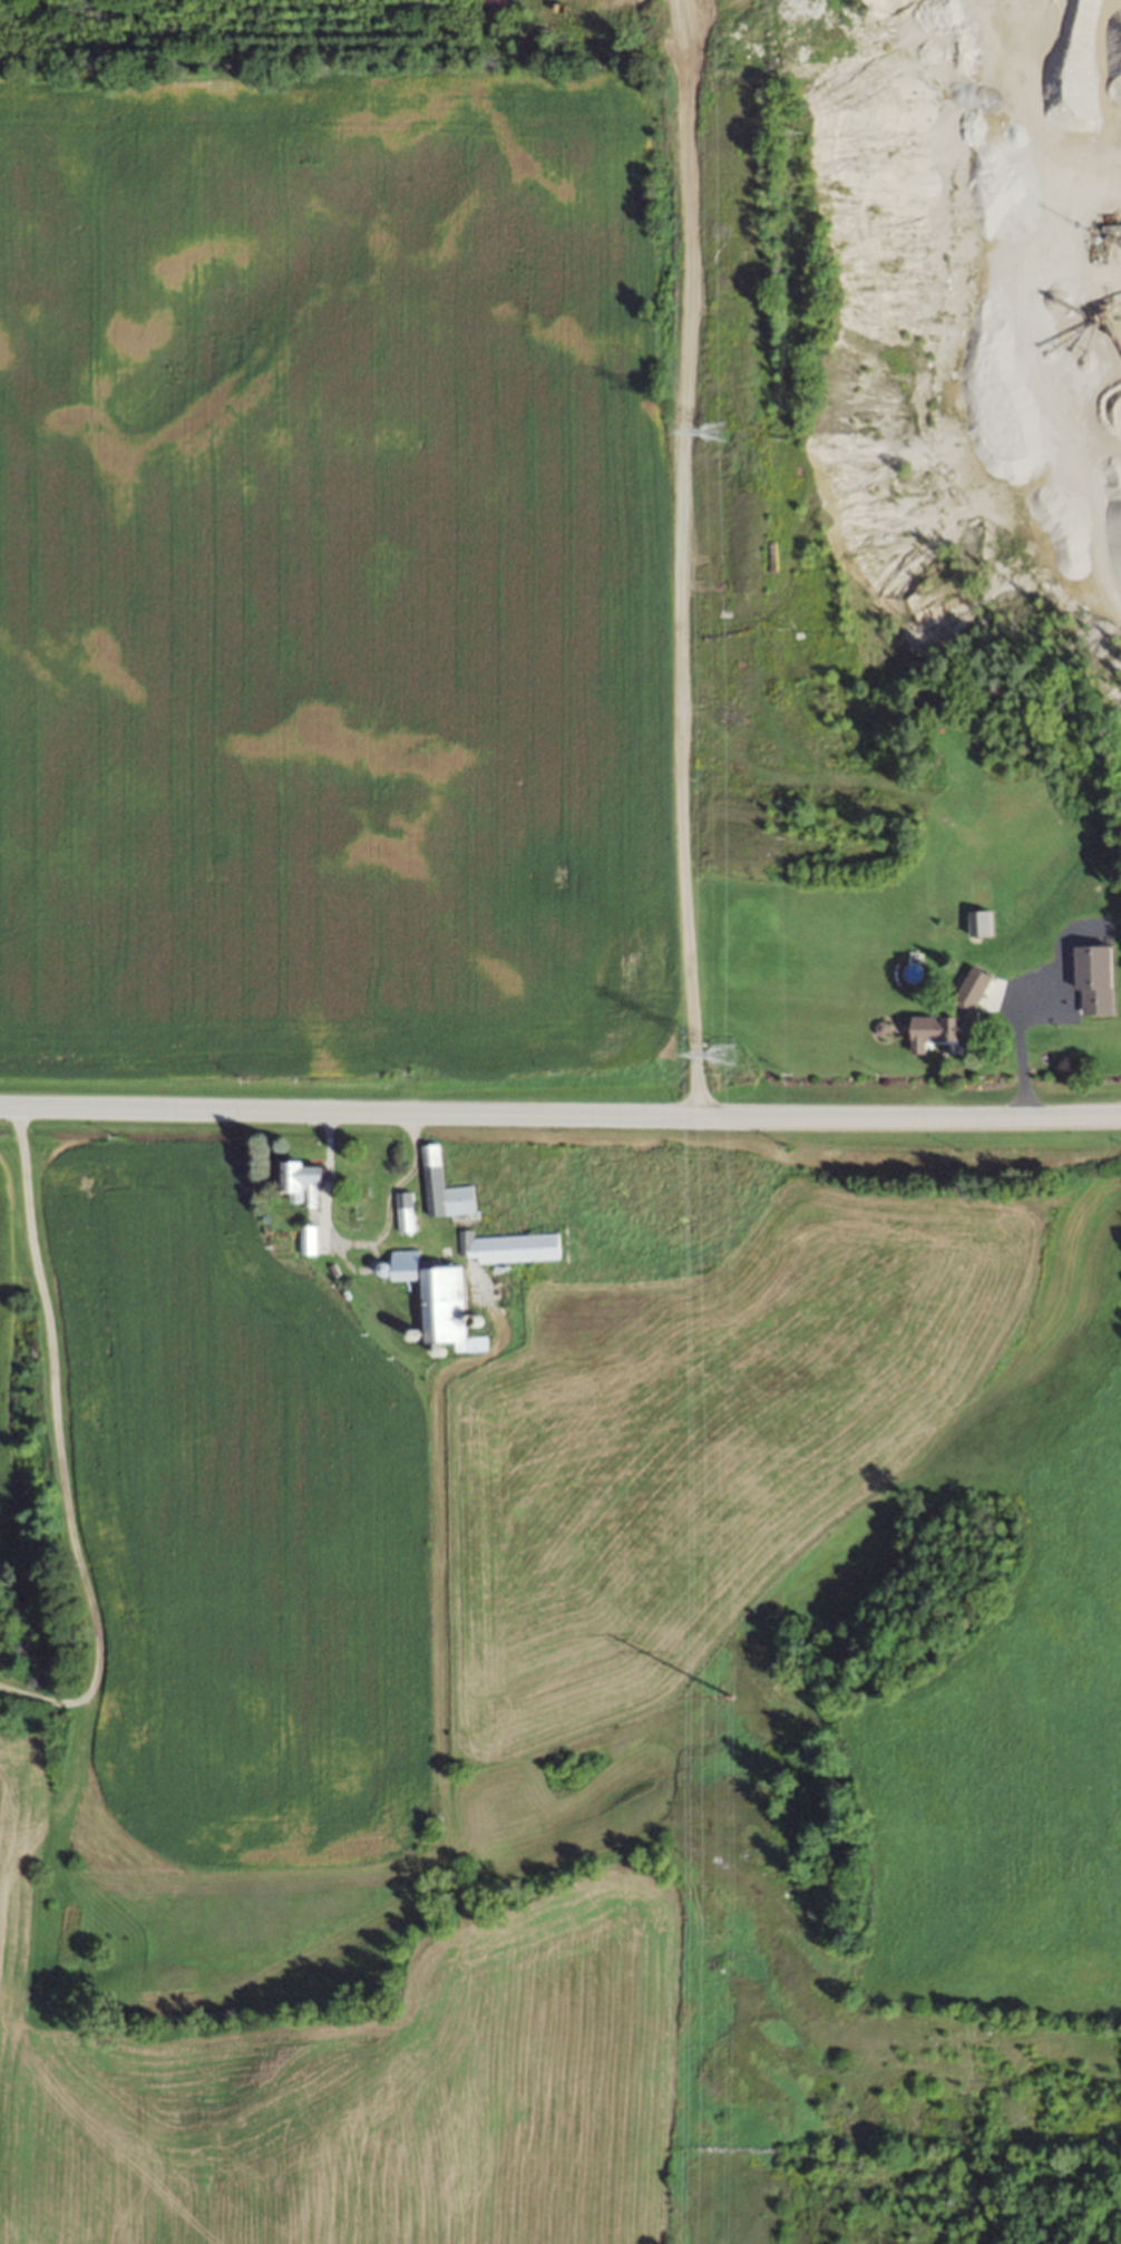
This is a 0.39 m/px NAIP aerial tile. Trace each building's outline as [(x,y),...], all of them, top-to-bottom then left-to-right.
[(968,912),(968,937),(987,937),(987,912),(968,912)] [(1076,946),(1076,1014),(1112,1014),(1112,946),(1076,946)] [(910,1016),(910,1053),(925,1053),(925,1043),(973,1044),(973,992),(952,992),(952,1016),(910,1016)] [(424,1216),(473,1213),(471,1186),(440,1188),(438,1143),(420,1144),(424,1216)] [(279,1191),(288,1191),(287,1201),(304,1201),(304,1207),(314,1207),(314,1182),(319,1182),(319,1162),(280,1161),(279,1191)] [(411,1192),(395,1192),(395,1231),(411,1231),(411,1192)] [(298,1225),(298,1255),(315,1255),(315,1225),(298,1225)] [(556,1260),(556,1234),(470,1236),(470,1230),(457,1230),(458,1256),(475,1256),(475,1262),(556,1260)] [(415,1279),(415,1250),(388,1250),(388,1279),(415,1279)] [(483,1350),(483,1337),(463,1337),(461,1264),(420,1266),(421,1340),(451,1339),(452,1351),(483,1350)]
